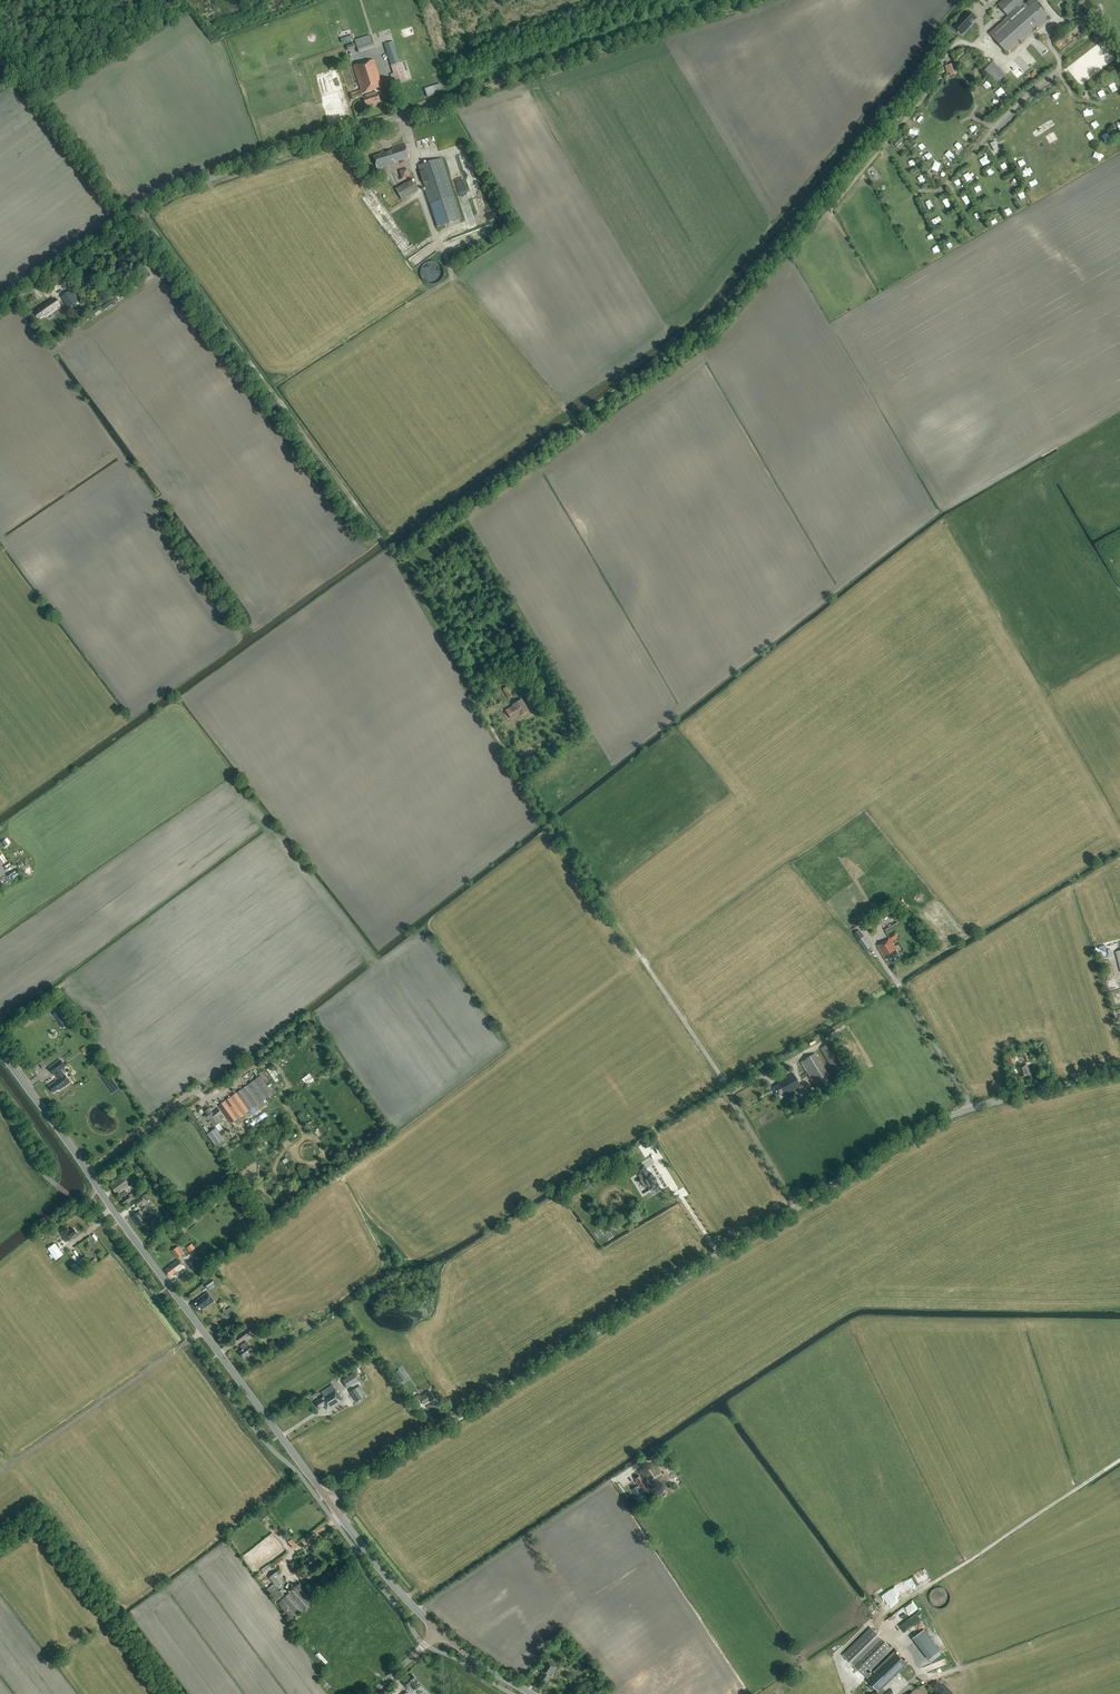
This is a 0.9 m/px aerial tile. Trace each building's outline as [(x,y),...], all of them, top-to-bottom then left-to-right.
[(997,5),(1008,16),(989,33),(1007,53),(1048,16),(1034,0),(1003,0),(997,5)] [(967,13),(953,29),(962,36),(972,25),(971,24),(975,20),(967,13)] [(977,35),(991,22),(985,15),(971,28),(977,35)] [(359,53),(375,48),(371,35),(355,40),(359,53)] [(396,82),(405,80),(393,41),(384,44),(394,74),(390,75),(391,78),(388,79),(389,85),(393,83),(396,82)] [(353,100),(363,97),(362,93),(383,87),(374,60),(353,66),(361,90),(351,93),(353,100)] [(984,70),(997,84),(1006,75),(993,62),(984,70)] [(954,63),(945,66),(947,73),(949,73),(950,76),(957,74),(954,63)] [(427,97),(443,92),(441,84),(425,89),(427,97)] [(1101,98),(1107,95),(1104,89),(1098,92),(1101,98)] [(366,105),(380,101),(377,92),(366,96),(366,97),(364,98),(366,105)] [(921,115),(917,120),(921,124),(926,119),(921,115)] [(419,148),(436,143),(434,136),(417,141),(419,148)] [(957,142),(953,146),(960,152),(964,148),(957,142)] [(409,158),(405,145),(405,144),(392,149),(392,150),(384,152),(384,151),(380,152),(381,154),(374,156),(378,169),(395,163),(395,162),(409,158)] [(437,227),(460,219),(441,158),(418,166),(437,227)] [(940,169),(942,163),(935,160),(933,167),(940,169)] [(402,179),(410,177),(408,169),(400,171),(402,179)] [(401,200),(417,191),(411,180),(395,189),(401,200)] [(401,252),(412,244),(372,190),(362,198),(401,252)] [(401,219),(412,214),(409,206),(398,211),(401,219)] [(434,266),(433,274),(428,273),(427,279),(440,280),(441,266),(434,266)] [(69,309),(78,302),(70,291),(61,297),(69,309)] [(54,299),(36,311),(40,317),(44,315),(45,315),(45,316),(59,306),(54,299)] [(508,699),(513,696),(508,686),(503,689),(508,699)] [(520,716),(528,711),(521,700),(513,705),(514,706),(507,711),(511,719),(519,714),(520,716)] [(891,942),(898,938),(895,932),(888,936),(889,939),(886,941),(877,945),(886,960),(889,958),(892,963),(900,959),(898,955),(896,951),(891,942)] [(866,951),(871,947),(864,937),(858,941),(866,951)] [(90,1032),(97,1027),(87,1013),(80,1018),(90,1032)] [(63,1018),(58,1022),(62,1029),(67,1025),(63,1018)] [(838,1077),(848,1071),(830,1043),(820,1049),(838,1077)] [(816,1088),(831,1079),(815,1053),(800,1062),(816,1088)] [(1009,1065),(1016,1063),(1012,1053),(1006,1055),(1009,1065)] [(68,1079),(62,1070),(66,1067),(60,1060),(49,1068),(54,1076),(55,1075),(57,1079),(55,1080),(56,1081),(49,1087),(54,1093),(59,1089),(60,1090),(71,1082),(68,1079)] [(1030,1075),(1027,1064),(1017,1066),(1018,1072),(1020,1071),(1021,1077),(1030,1075)] [(313,1078),(310,1074),(302,1079),(306,1084),(313,1078)] [(786,1095),(800,1086),(793,1074),(777,1083),(778,1084),(773,1087),(778,1096),(785,1093),(786,1095)] [(257,1078),(219,1105),(232,1124),(273,1094),(260,1076),(257,1078)] [(207,1120),(208,1119),(214,1127),(221,1122),(218,1117),(222,1114),(218,1109),(213,1113),(209,1108),(205,1111),(207,1114),(204,1116),(204,1117),(206,1120),(207,1120)] [(247,1123),(250,1128),(269,1116),(266,1111),(247,1123)] [(215,1127),(216,1128),(221,1134),(225,1132),(219,1124),(215,1127)] [(217,1148),(226,1142),(221,1134),(216,1128),(207,1135),(217,1148)] [(650,1146),(655,1143),(651,1138),(647,1141),(650,1146)] [(643,1164),(635,1170),(638,1176),(639,1176),(641,1180),(640,1181),(644,1188),(647,1186),(650,1190),(658,1185),(656,1181),(656,1180),(655,1180),(654,1178),(655,1178),(654,1177),(651,1173),(648,1174),(646,1171),(647,1171),(643,1164)] [(117,1195),(130,1186),(122,1175),(109,1185),(117,1195)] [(130,1196),(129,1195),(126,1191),(121,1195),(124,1199),(121,1201),(125,1205),(133,1200),(132,1199),(135,1197),(133,1194),(130,1196)] [(138,1207),(145,1202),(142,1198),(135,1203),(138,1207)] [(139,1227),(146,1222),(139,1212),(132,1217),(139,1227)] [(192,1217),(184,1224),(187,1229),(196,1222),(192,1217)] [(68,1230),(65,1226),(59,1231),(67,1242),(70,1240),(69,1239),(77,1233),(74,1229),(70,1231),(69,1229),(68,1230)] [(56,1260),(63,1255),(55,1244),(48,1249),(56,1260)] [(177,1259),(184,1254),(179,1246),(172,1251),(177,1259)] [(81,1271),(87,1267),(81,1258),(75,1262),(81,1271)] [(185,1266),(179,1259),(170,1266),(165,1269),(170,1276),(174,1273),(177,1276),(180,1274),(178,1271),(185,1266)] [(208,1290),(215,1285),(211,1279),(204,1284),(208,1290)] [(204,1309),(214,1301),(208,1292),(197,1300),(197,1301),(193,1304),(198,1312),(203,1309),(204,1309)] [(229,1308),(228,1306),(225,1308),(226,1310),(223,1312),(227,1317),(234,1312),(231,1307),(229,1308)] [(247,1337),(254,1333),(250,1328),(244,1332),(244,1333),(236,1339),(239,1342),(247,1337)] [(246,1341),(240,1346),(243,1350),(239,1352),(244,1359),(255,1350),(253,1347),(251,1348),(246,1341)] [(400,1383),(406,1379),(399,1369),(394,1373),(400,1383)] [(354,1385),(359,1381),(354,1373),(343,1381),(348,1388),(354,1385)] [(335,1389),(332,1385),(321,1392),(324,1397),(316,1402),(320,1409),(325,1405),(328,1411),(343,1401),(336,1389),(335,1389)] [(356,1403),(362,1399),(356,1389),(350,1392),(356,1403)] [(434,1399),(429,1391),(421,1397),(420,1394),(414,1398),(418,1404),(422,1402),(424,1405),(430,1401),(431,1401),(434,1399)] [(648,1462),(658,1456),(655,1451),(645,1457),(648,1462)] [(641,1478),(640,1476),(635,1479),(636,1481),(636,1482),(643,1493),(650,1489),(649,1488),(652,1487),(652,1486),(648,1479),(647,1479),(645,1480),(643,1477),(641,1478)] [(293,1549),(297,1545),(292,1539),(288,1543),(293,1549)] [(318,1561),(313,1555),(308,1559),(304,1562),(310,1569),(318,1561)] [(280,1559),(274,1564),(276,1568),(282,1563),(281,1563),(282,1562),(280,1559)] [(273,1567),(270,1563),(261,1570),(264,1574),(273,1567)] [(304,1581),(309,1575),(302,1568),(296,1573),(304,1581)] [(277,1602),(284,1597),(277,1588),(284,1583),(276,1572),(269,1578),(274,1584),(267,1589),(277,1602)] [(308,1583),(304,1587),(301,1583),(278,1603),(291,1621),(315,1599),(313,1596),(317,1593),(316,1592),(326,1583),(322,1579),(312,1588),(308,1583)] [(879,1636),(872,1629),(844,1656),(864,1676),(868,1679),(867,1680),(878,1690),(874,1693),(883,1693),(885,1692),(882,1689),(907,1664),(895,1652),(872,1675),(868,1672),(892,1649),(879,1636)] [(941,1651),(924,1630),(912,1639),(929,1660),(941,1651)] [(546,1683),(557,1667),(547,1660),(539,1672),(543,1674),(539,1679),(546,1683)] [(418,1685),(415,1682),(417,1680),(412,1675),(402,1683),(407,1689),(410,1686),(414,1689),(418,1685)]
